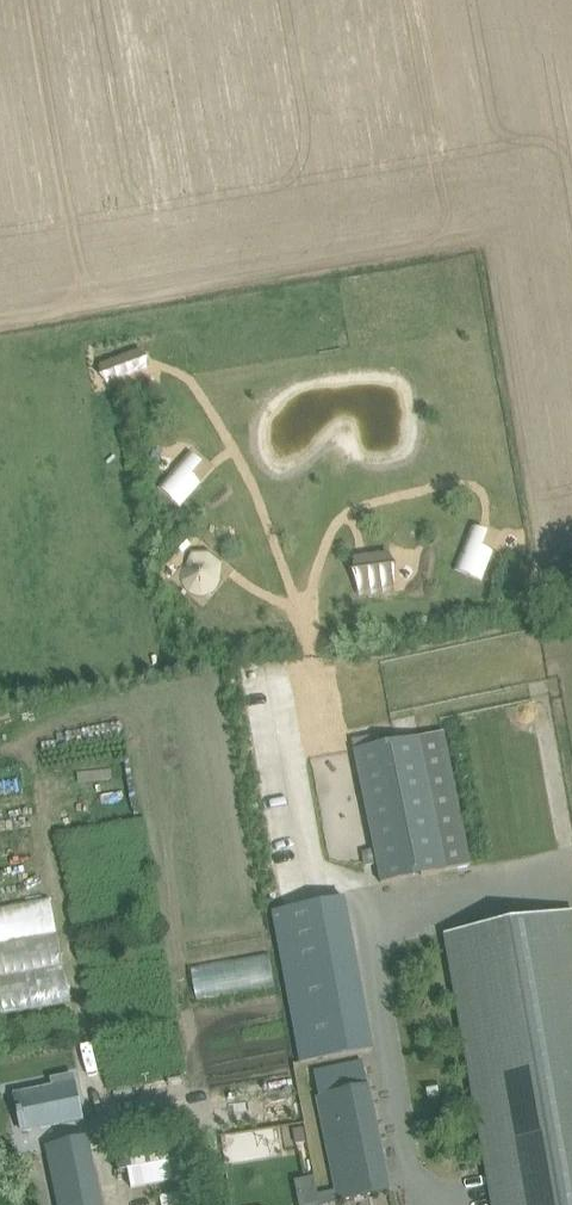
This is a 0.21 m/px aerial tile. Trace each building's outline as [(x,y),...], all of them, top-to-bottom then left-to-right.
[(178,463),(158,486),(180,506),(200,483),(189,473),(195,466),(185,456),(178,463)] [(466,540),(454,569),(482,579),(493,551),(479,545),(482,537),(469,531),(466,540)] [(206,533),(163,572),(183,593),(226,554),(206,533)] [(402,584),(398,581),(412,552),(386,539),(361,589),(392,604),(402,584)] [(470,865),(443,732),(354,749),(381,882),(470,865)] [(346,897),(270,914),(302,1063),(372,1047),(346,897)] [(73,1005),(54,899),(0,908),(0,1018),(73,1005)] [(448,933),(489,1166),(496,1204),(571,1204),(571,911),(448,933)] [(429,1178),(489,1166),(448,933),(386,947),(429,1178)] [(363,1062),(314,1072),(319,1096),(368,1086),(363,1062)] [(20,1091),(16,1092),(24,1131),(86,1118),(77,1079),(75,1072),(52,1077),(53,1084),(40,1087),(33,1088),(20,1091)] [(44,1144),(57,1204),(104,1204),(89,1135),(44,1144)] [(379,1140),(330,1150),(340,1201),(389,1191),(379,1140)] [(169,1149),(127,1152),(129,1186),(171,1183),(169,1149)] [(318,1194),(314,1177),(295,1181),(300,1204),(320,1204),(318,1194)] [(161,1204),(183,1204),(179,1190),(159,1194),(161,1204)]
